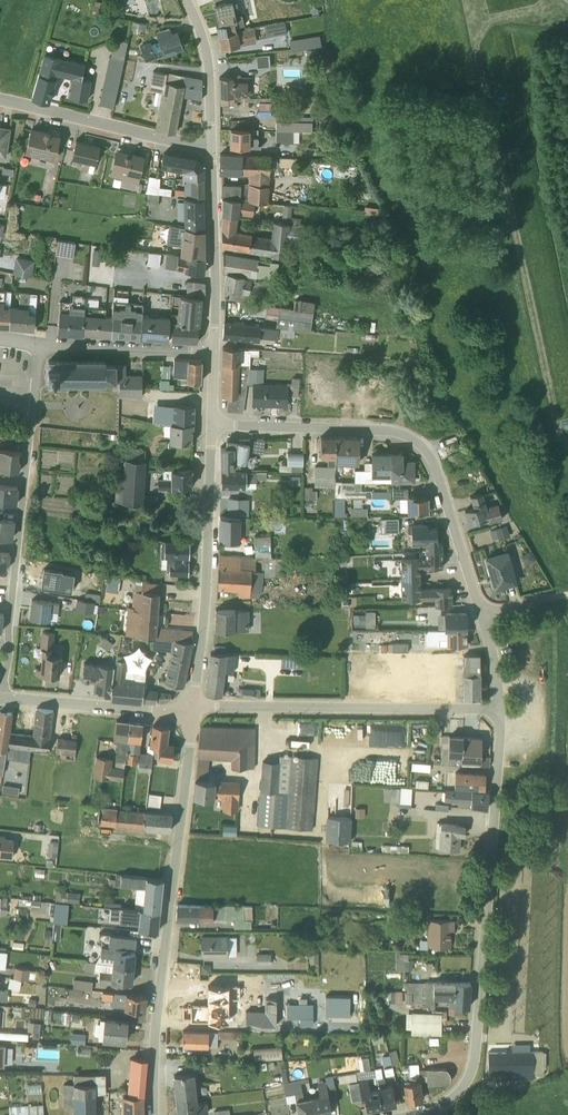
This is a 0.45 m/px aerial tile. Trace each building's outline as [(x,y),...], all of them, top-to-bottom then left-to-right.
[(218,32),(237,28),(236,25),(244,23),(242,13),(235,14),(232,0),(223,0),(215,2),(223,20),(216,22),(218,32)] [(105,3),(94,1),(92,13),(104,15),(105,7),(104,7),(105,3)] [(133,21),(131,28),(144,31),(146,23),(133,21)] [(266,37),(286,33),(284,22),(264,26),(266,37)] [(237,28),(218,32),(222,48),(239,44),(239,45),(257,42),(254,25),(237,28)] [(150,41),(139,45),(145,60),(153,57),(154,59),(174,52),(173,50),(182,46),(176,32),(171,34),(169,27),(156,31),(158,38),(159,41),(151,43),(150,41)] [(320,36),(305,38),(307,49),(321,46),(320,36)] [(128,42),(127,41),(114,38),(114,39),(99,104),(99,105),(113,108),(113,107),(128,42)] [(318,50),(306,50),(306,61),(318,61),(318,50)] [(69,97),(87,100),(90,80),(81,78),(84,64),(44,54),(31,98),(48,103),(57,75),(72,79),(69,97)] [(269,67),(268,55),(255,56),(257,69),(269,67)] [(202,77),(153,70),(149,90),(157,92),(154,105),(160,106),(155,130),(175,135),(182,96),(201,99),(202,77)] [(243,96),(250,96),(250,76),(219,77),(219,96),(220,96),(220,106),(228,106),(228,102),(243,102),(243,96)] [(298,85),(286,85),(287,95),(305,95),(305,88),(298,88),(298,85)] [(276,130),(312,130),(312,121),(276,121),(276,130)] [(0,125),(0,155),(6,156),(10,126),(0,125)] [(31,130),(25,153),(55,160),(60,137),(31,130)] [(230,147),(260,148),(260,145),(258,145),(258,130),(231,130),(230,147)] [(299,136),(324,137),(324,130),(276,130),(276,143),(299,143),(299,136)] [(76,141),(71,158),(89,163),(88,169),(93,170),(95,163),(99,147),(76,141)] [(117,150),(111,173),(141,180),(146,157),(117,150)] [(182,178),(203,178),(203,167),(196,159),(163,153),(161,168),(181,171),(182,178)] [(255,202),(268,203),(270,175),(270,156),(219,154),(219,173),(248,175),(248,184),(241,184),(221,183),(221,197),(255,202)] [(280,157),(280,166),(295,167),(296,158),(280,157)] [(146,193),(173,196),(174,190),(160,188),(160,186),(159,185),(160,179),(159,179),(159,178),(149,176),(148,177),(146,193)] [(203,178),(185,178),(184,189),(175,188),(175,196),(177,197),(203,200),(203,178)] [(159,195),(148,193),(147,205),(158,206),(159,195)] [(177,197),(178,220),(184,221),(184,228),(204,231),(203,200),(177,197)] [(239,214),(253,215),(255,202),(221,197),(222,214),(238,217),(238,216),(239,214)] [(292,206),(284,205),(281,222),(300,225),(301,218),(291,216),(292,206)] [(221,215),(221,237),(221,247),(286,257),(287,247),(288,243),(298,244),(301,226),(300,225),(273,221),(272,222),(270,237),(236,230),(237,217),(222,214),(221,215)] [(204,231),(184,228),(169,225),(166,244),(181,246),(204,250),(204,238),(204,231)] [(75,242),(57,239),(55,254),(73,257),(75,242)] [(101,250),(94,249),(92,265),(99,265),(101,250)] [(148,252),(147,265),(159,267),(161,254),(148,252)] [(205,259),(166,253),(165,267),(176,269),(176,270),(203,274),(205,259)] [(278,262),(223,253),(222,272),(255,277),(256,276),(275,279),(278,262)] [(15,257),(12,273),(30,276),(33,260),(15,257)] [(249,293),(268,295),(270,281),(255,280),(255,277),(226,273),(223,289),(230,290),(229,299),(247,302),(249,293)] [(204,283),(187,281),(185,296),(201,298),(205,298),(204,283)] [(0,290),(0,326),(9,327),(10,306),(11,291),(4,290),(0,290)] [(10,306),(9,327),(33,329),(37,294),(20,292),(19,306),(10,306)] [(57,332),(83,333),(85,307),(85,302),(85,294),(70,294),(70,301),(60,300),(57,332)] [(185,296),(173,295),(171,305),(178,306),(177,314),(171,314),(170,317),(170,323),(172,323),(172,322),(199,325),(201,298),(185,296)] [(295,298),(293,308),(312,311),(314,301),(295,298)] [(112,316),(111,335),(122,336),(122,338),(125,339),(128,302),(113,301),(112,316)] [(85,307),(83,333),(111,335),(112,316),(105,316),(106,308),(98,307),(98,303),(85,302),(85,307)] [(142,303),(128,302),(125,339),(140,339),(141,316),(142,303)] [(249,302),(249,303),(252,304),(251,311),(249,310),(248,314),(265,316),(265,317),(277,319),(276,327),(294,329),(309,330),(312,311),(249,302)] [(170,317),(141,316),(140,339),(152,340),(153,338),(168,339),(170,323),(170,317)] [(199,325),(172,322),(171,341),(197,342),(199,325)] [(259,338),(277,339),(278,335),(293,337),(294,329),(224,323),(222,337),(235,339),(234,348),(237,348),(238,340),(259,341),(259,338)] [(222,347),(222,364),(249,364),(250,356),(258,356),(258,349),(222,347)] [(186,382),(200,383),(201,361),(174,360),(173,378),(186,379),(186,382)] [(112,390),(118,390),(119,364),(105,364),(105,361),(58,361),(48,361),(48,367),(47,367),(47,378),(47,384),(58,384),(105,385),(105,382),(112,382),(112,390)] [(124,364),(119,364),(118,390),(118,396),(119,396),(133,396),(142,396),(142,381),(142,375),(124,375),(124,364)] [(238,364),(222,364),(221,396),(228,397),(227,411),(237,412),(238,364)] [(243,412),(249,364),(238,364),(237,412),(243,412)] [(170,366),(160,366),(160,374),(162,374),(162,378),(169,378),(170,366)] [(249,368),(247,384),(252,385),(253,404),(286,405),(287,396),(297,396),(299,378),(291,377),(290,382),(286,382),(286,384),(263,384),(263,369),(249,368)] [(119,396),(118,416),(132,417),(133,396),(119,396)] [(165,423),(169,424),(193,424),(194,406),(174,404),(174,401),(145,400),(145,421),(165,423)] [(192,443),(193,424),(169,424),(165,423),(165,435),(169,435),(169,443),(192,443)] [(334,487),(335,437),(320,437),(320,457),(327,458),(327,466),(314,466),(314,487),(334,487)] [(358,438),(335,437),(334,463),(357,464),(358,438)] [(220,447),(220,468),(234,468),(240,468),(240,462),(247,462),(248,451),(263,453),(265,439),(239,440),(227,438),(226,440),(225,447),(220,447)] [(0,449),(0,470),(19,471),(20,461),(18,460),(18,452),(21,452),(21,451),(0,449)] [(126,459),(144,460),(145,450),(126,449),(126,459)] [(303,453),(287,453),(287,465),(303,465),(303,453)] [(401,453),(389,454),(390,482),(413,481),(413,461),(406,462),(405,457),(401,457),(401,453)] [(363,482),(390,482),(389,454),(371,454),(371,462),(364,462),(363,482)] [(116,472),(114,502),(157,506),(157,496),(144,495),(146,461),(124,459),(123,473),(116,472)] [(354,469),(355,482),(363,482),(363,469),(354,469)] [(191,486),(191,470),(162,470),(162,479),(157,479),(157,490),(171,490),(180,490),(181,488),(191,486)] [(220,471),(220,487),(245,488),(245,487),(255,487),(256,482),(256,479),(266,479),(266,472),(220,471)] [(334,498),(390,496),(390,491),(371,491),(371,490),(361,490),(361,482),(334,482),(334,498)] [(17,486),(0,484),(0,510),(1,510),(2,503),(15,504),(17,486)] [(303,500),(317,499),(317,490),(312,490),(312,486),(304,487),(303,500)] [(407,488),(392,489),(392,499),(406,498),(407,512),(427,511),(427,497),(416,497),(416,495),(408,495),(407,488)] [(487,518),(488,522),(502,518),(497,504),(486,506),(482,493),(471,496),(474,507),(465,510),(468,523),(469,523),(487,518)] [(344,498),(334,498),(334,516),(344,516),(344,498)] [(228,499),(228,516),(248,517),(248,499),(228,499)] [(95,500),(94,507),(107,508),(107,501),(95,500)] [(350,507),(350,515),(367,515),(367,507),(350,507)] [(0,510),(0,537),(11,538),(13,520),(0,518),(1,510),(0,510)] [(220,516),(219,540),(240,540),(240,534),(247,534),(249,532),(249,522),(252,522),(252,517),(248,517),(228,516),(220,516)] [(380,520),(373,520),(373,532),(380,531),(399,532),(398,518),(380,519),(380,520)] [(425,551),(441,550),(441,543),(436,543),(436,528),(427,528),(427,524),(411,524),(411,544),(424,544),(425,551)] [(510,536),(506,526),(495,530),(499,540),(510,536)] [(256,558),(271,558),(270,535),(254,536),(254,557),(255,557),(256,558)] [(169,575),(188,575),(189,563),(183,562),(183,549),(189,549),(189,541),(162,541),(161,558),(166,559),(166,569),(168,569),(169,575)] [(442,561),(441,550),(425,551),(425,557),(400,558),(401,599),(434,599),(435,606),(451,606),(451,594),(452,594),(452,591),(451,591),(451,588),(419,589),(419,568),(442,567),(442,565),(442,564),(442,561)] [(515,582),(508,550),(486,558),(494,588),(495,588),(515,582)] [(8,564),(10,552),(0,551),(0,569),(6,570),(7,564),(8,564)] [(526,563),(535,559),(531,551),(523,555),(526,563)] [(218,554),(217,588),(238,590),(238,597),(249,597),(250,591),(261,591),(262,576),(278,576),(278,557),(258,558),(258,561),(261,561),(261,570),(255,570),(255,557),(218,554)] [(278,557),(278,576),(289,576),(290,557),(278,557)] [(63,570),(43,567),(41,587),(72,591),(74,578),(62,577),(63,570)] [(108,576),(106,590),(119,591),(120,578),(108,576)] [(133,591),(131,607),(157,609),(159,593),(158,593),(159,583),(142,582),(141,584),(135,584),(134,591),(133,591)] [(350,584),(341,584),(341,596),(349,596),(349,591),(351,591),(350,584)] [(319,587),(300,587),(300,598),(319,597),(319,587)] [(85,592),(84,600),(98,602),(100,595),(85,592)] [(51,602),(31,599),(29,618),(49,621),(49,619),(57,620),(59,603),(51,602)] [(92,612),(94,602),(76,599),(74,609),(92,612)] [(124,635),(153,638),(192,642),(194,631),(157,627),(157,609),(131,607),(127,606),(124,635)] [(248,610),(215,610),(214,631),(248,632),(248,610)] [(439,613),(439,630),(466,629),(465,611),(444,611),(444,613),(439,613)] [(374,619),(348,619),(348,634),(374,635),(374,619)] [(424,645),(467,645),(467,630),(424,630),(424,645)] [(54,632),(42,631),(40,658),(42,658),(41,668),(36,668),(36,674),(49,675),(49,677),(56,678),(56,676),(58,676),(59,655),(52,655),(54,632)] [(105,638),(100,645),(108,651),(113,644),(105,638)] [(182,687),(192,642),(153,638),(151,649),(171,652),(166,683),(182,687)] [(225,672),(233,673),(235,654),(210,653),(205,694),(221,695),(225,672)] [(479,655),(464,654),(462,675),(463,697),(479,697),(479,655)] [(281,658),(281,667),(300,667),(301,659),(281,658)] [(115,659),(114,666),(110,693),(110,699),(156,703),(170,700),(171,694),(158,692),(158,689),(143,688),(145,671),(133,670),(134,661),(115,659)] [(93,690),(110,693),(114,666),(84,662),(81,681),(94,683),(93,690)] [(253,689),(243,688),(242,697),(253,698),(253,696),(260,696),(260,689),(253,689)] [(51,723),(52,710),(36,708),(34,721),(51,723)] [(5,753),(6,751),(7,751),(11,713),(0,712),(0,752),(5,753)] [(122,779),(125,761),(129,721),(116,720),(113,740),(117,740),(114,766),(111,766),(112,758),(95,756),(92,775),(122,779)] [(30,750),(55,753),(57,739),(50,738),(51,723),(34,721),(30,750)] [(142,723),(129,721),(125,761),(138,761),(137,769),(150,770),(152,757),(153,746),(149,745),(147,745),(147,752),(140,752),(142,723)] [(153,725),(149,745),(153,746),(152,757),(171,760),(173,744),(166,744),(168,727),(153,725)] [(230,768),(252,768),(254,728),(200,726),(196,756),(193,797),(213,799),(215,780),(207,779),(209,757),(230,759),(230,768)] [(9,732),(7,748),(30,750),(32,734),(9,732)] [(60,753),(59,758),(74,760),(76,734),(72,733),(71,738),(57,737),(55,753),(60,753)] [(434,757),(433,762),(461,764),(462,736),(449,735),(442,735),(441,748),(441,757),(434,757)] [(461,761),(479,762),(480,737),(462,736),(461,761)] [(6,751),(5,758),(29,761),(30,750),(7,748),(7,751),(6,751)] [(312,829),(317,757),(279,754),(279,761),(261,760),(257,825),(312,829)] [(430,763),(411,761),(411,769),(429,770),(430,763)] [(485,773),(455,771),(454,787),(484,789),(485,773)] [(415,778),(414,786),(427,787),(428,779),(415,778)] [(222,799),(222,810),(238,810),(239,781),(215,780),(213,799),(222,799)] [(397,805),(410,805),(411,787),(390,786),(390,787),(384,787),(383,800),(397,802),(397,804),(397,805)] [(460,806),(487,807),(488,791),(444,789),(443,800),(456,802),(456,803),(459,804),(459,805),(460,806)] [(147,805),(159,807),(161,795),(149,794),(147,805)] [(170,831),(171,814),(144,810),(117,807),(99,805),(98,823),(115,825),(114,826),(170,831)] [(364,807),(355,807),(355,816),(364,816),(364,807)] [(351,817),(326,816),(325,840),(350,841),(351,817)] [(436,821),(435,845),(438,845),(438,846),(458,847),(459,832),(463,832),(463,823),(440,821),(440,822),(436,821)] [(222,834),(236,835),(236,826),(222,825),(222,834)] [(97,830),(80,828),(79,837),(96,839),(97,830)] [(0,835),(0,856),(11,857),(13,839),(4,838),(4,836),(0,835)] [(357,840),(352,840),(351,849),(362,850),(362,841),(357,841),(357,840)] [(48,841),(47,855),(58,855),(59,841),(48,841)] [(115,879),(109,878),(108,885),(136,888),(134,908),(159,912),(162,880),(115,874),(115,879)] [(56,891),(54,901),(78,904),(79,893),(61,891),(61,892),(56,891)] [(45,901),(18,898),(18,905),(26,905),(30,909),(43,911),(45,901)] [(54,902),(46,901),(45,913),(52,914),(54,902)] [(137,930),(157,932),(159,912),(120,907),(120,908),(82,904),(81,918),(98,920),(99,918),(119,919),(128,920),(128,922),(138,923),(137,930)] [(176,920),(200,921),(200,905),(177,905),(176,920)] [(200,905),(200,921),(211,921),(211,917),(224,918),(225,906),(200,905)] [(252,906),(225,906),(224,918),(225,920),(234,921),(234,927),(250,927),(251,918),(252,918),(252,906)] [(428,916),(427,943),(449,943),(449,927),(453,927),(453,917),(428,916)] [(54,923),(52,939),(59,940),(61,924),(54,923)] [(136,936),(99,933),(98,941),(101,942),(100,956),(95,963),(134,967),(136,952),(126,951),(126,947),(119,946),(120,944),(135,946),(136,936)] [(228,935),(201,935),(201,956),(228,956),(228,954),(236,954),(236,937),(228,937),(228,935)] [(411,966),(412,949),(395,949),(395,966),(411,966)] [(270,953),(256,953),(256,965),(271,964),(270,953)] [(55,960),(49,962),(52,969),(58,966),(55,960)] [(85,963),(85,970),(99,971),(98,982),(110,984),(111,983),(122,984),(123,982),(132,983),(134,967),(95,963),(85,963)] [(202,972),(210,972),(210,963),(201,963),(202,972)] [(28,980),(29,969),(14,967),(13,978),(28,980)] [(21,980),(10,977),(7,987),(19,990),(21,980)] [(449,979),(402,978),(402,984),(405,984),(406,988),(412,988),(412,997),(421,998),(427,998),(432,998),(432,995),(448,996),(449,979)] [(74,979),(73,988),(91,990),(92,981),(74,979)] [(469,980),(449,979),(449,996),(448,1003),(448,1010),(461,1011),(461,1004),(467,1005),(469,980)] [(395,1001),(401,1001),(401,987),(384,987),(384,999),(390,999),(390,998),(395,998),(395,1001)] [(145,996),(103,991),(102,1000),(111,1001),(111,1006),(124,1007),(123,1008),(144,1011),(145,996)] [(324,1013),(351,1013),(351,995),(324,995),(324,1013)] [(28,998),(27,1005),(35,1006),(36,999),(28,998)] [(410,1025),(410,1029),(440,1030),(440,1021),(445,1021),(445,1007),(431,1007),(430,1009),(410,1009),(405,1009),(405,1025),(410,1025)] [(71,1020),(78,1022),(80,1015),(72,1013),(71,1020)] [(298,1015),(281,1015),(281,1027),(299,1026),(298,1015)] [(100,1019),(98,1038),(101,1039),(101,1040),(125,1042),(127,1020),(104,1017),(103,1019),(100,1019)] [(32,1038),(39,1038),(40,1023),(28,1022),(27,1031),(33,1031),(32,1038)] [(241,1038),(242,1031),(218,1031),(217,1032),(208,1032),(208,1031),(183,1030),(182,1046),(207,1047),(208,1046),(217,1046),(218,1038),(241,1038)] [(0,1031),(0,1037),(28,1039),(28,1032),(0,1031)] [(85,1033),(71,1032),(70,1043),(85,1044),(85,1033)] [(282,1043),(254,1044),(254,1056),(283,1055),(282,1043)] [(4,1065),(4,1062),(11,1062),(12,1047),(5,1047),(5,1045),(0,1045),(0,1065),(4,1065)] [(388,1048),(391,1061),(398,1060),(395,1046),(388,1048)] [(487,1050),(488,1077),(534,1077),(533,1074),(543,1074),(543,1067),(545,1067),(545,1051),(543,1051),(543,1049),(533,1049),(533,1048),(510,1048),(510,1046),(505,1046),(505,1050),(487,1050)] [(391,1060),(389,1051),(380,1053),(382,1062),(391,1060)] [(370,1064),(369,1053),(358,1055),(360,1066),(370,1064)] [(131,1058),(127,1094),(142,1094),(146,1059),(131,1058)] [(384,1073),(393,1071),(392,1064),(382,1066),(384,1073)] [(426,1084),(444,1083),(446,1082),(448,1080),(450,1078),(450,1077),(451,1075),(451,1072),(450,1070),(449,1068),(446,1066),(445,1065),(443,1064),(418,1066),(418,1071),(426,1070),(426,1078),(426,1084)] [(374,1065),(352,1069),(353,1076),(372,1074),(373,1081),(376,1080),(374,1065)] [(381,1068),(374,1069),(380,1103),(395,1101),(392,1082),(386,1082),(384,1075),(382,1075),(381,1068)] [(403,1089),(404,1100),(414,1098),(414,1097),(423,1095),(420,1078),(426,1078),(426,1070),(418,1071),(408,1074),(409,1079),(402,1080),(404,1089),(403,1089)] [(314,1114),(328,1112),(327,1106),(330,1105),(326,1085),(333,1083),(332,1072),(324,1073),(325,1077),(317,1079),(319,1092),(311,1094),(314,1114)] [(94,1073),(74,1073),(73,1074),(73,1083),(73,1105),(73,1114),(95,1114),(94,1073)] [(105,1073),(94,1073),(95,1092),(105,1093),(105,1074),(105,1073)] [(194,1073),(172,1075),(175,1095),(196,1092),(194,1073)] [(282,1080),(286,1100),(295,1098),(298,1114),(314,1114),(311,1094),(303,1095),(300,1080),(308,1079),(308,1076),(282,1080)] [(367,1076),(358,1078),(357,1078),(358,1079),(348,1080),(351,1097),(361,1096),(364,1096),(366,1106),(380,1103),(377,1084),(369,1086),(367,1076)] [(41,1091),(41,1083),(29,1083),(29,1092),(41,1091)] [(63,1106),(73,1105),(73,1083),(62,1083),(62,1105),(63,1106)] [(196,1092),(175,1095),(177,1112),(207,1109),(206,1099),(197,1100),(196,1092)] [(123,1094),(123,1114),(143,1114),(142,1094),(123,1094)] [(43,1105),(9,1105),(9,1114),(44,1114),(43,1105)] [(214,1114),(215,1114),(229,1113),(228,1105),(213,1107),(214,1114)]
